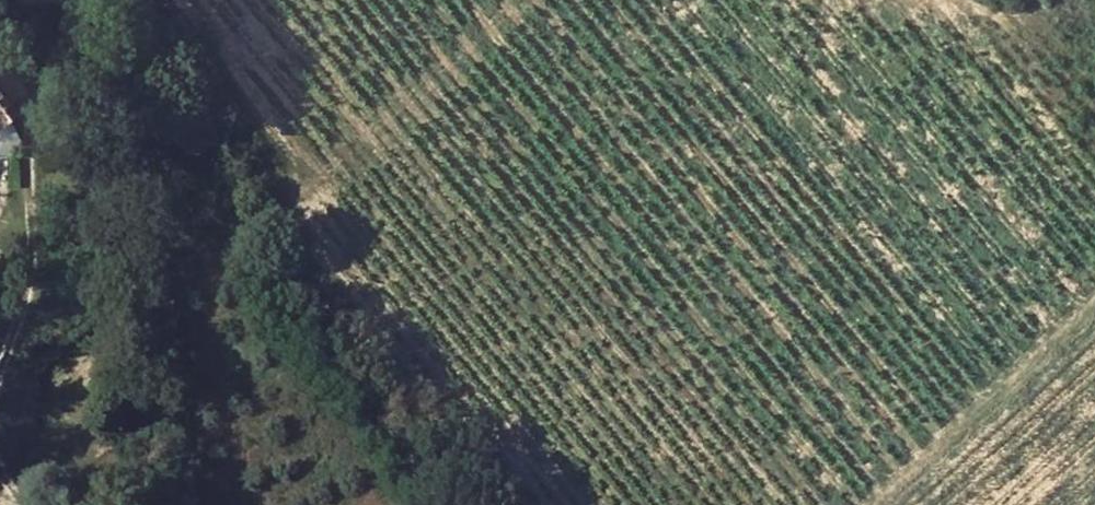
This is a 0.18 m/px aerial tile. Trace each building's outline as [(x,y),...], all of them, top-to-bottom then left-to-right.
[(7,111),(13,107),(5,96),(28,82),(9,52),(1,56),(0,55),(0,116),(7,111)] [(0,116),(0,152),(12,150),(19,137),(15,122),(7,111),(0,116)]
